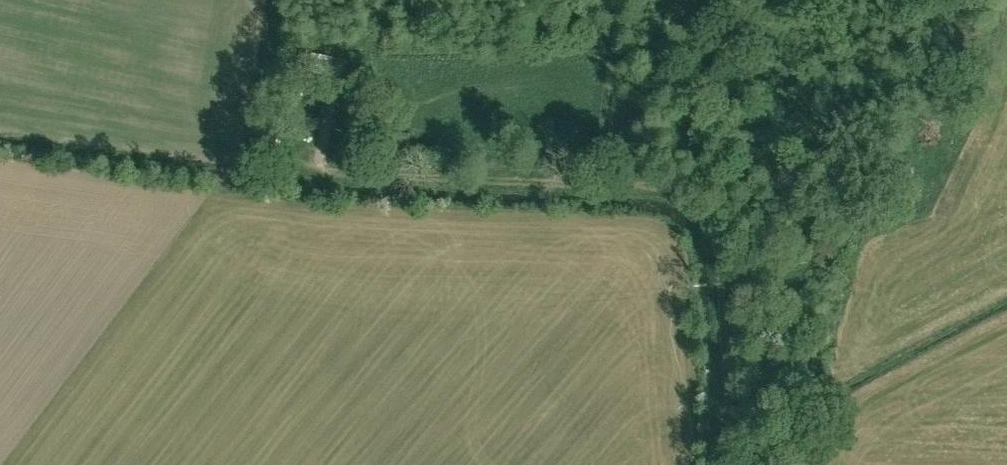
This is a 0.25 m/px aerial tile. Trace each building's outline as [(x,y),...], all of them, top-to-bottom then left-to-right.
[(303,57),(299,73),(310,76),(314,60),(303,57)] [(290,89),(287,99),(297,103),(301,93),(290,89)]
